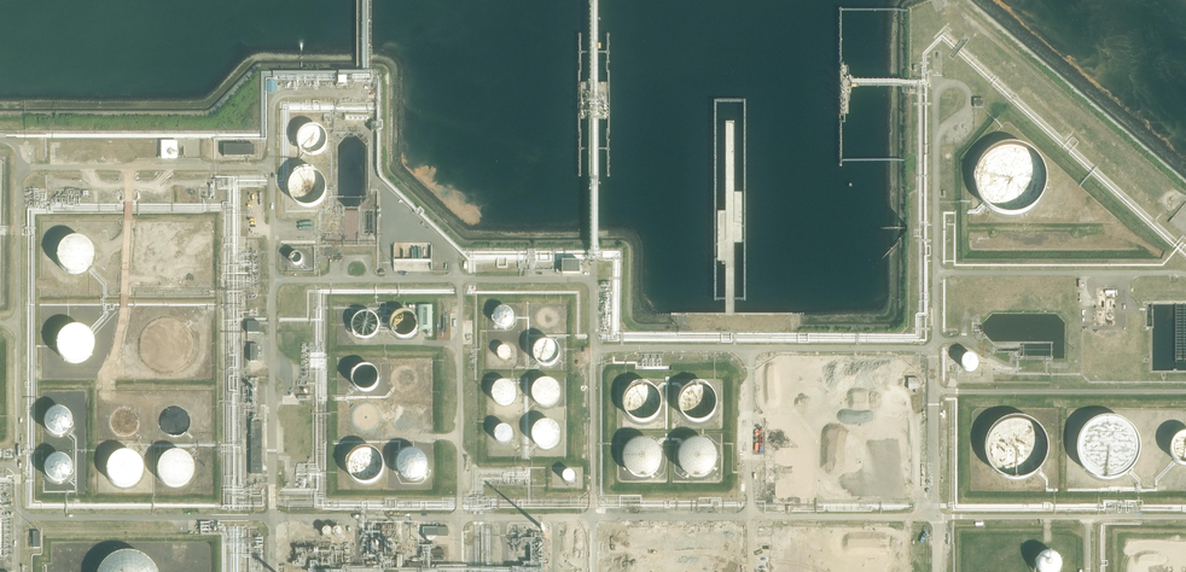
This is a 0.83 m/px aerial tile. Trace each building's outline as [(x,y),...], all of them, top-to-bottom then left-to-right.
[(267,81),(267,93),(277,93),(277,81),(267,81)] [(974,99),(974,107),(983,107),(983,99),(974,99)] [(366,123),(370,123),(370,115),(345,115),(345,121),(366,122),(366,123)] [(328,141),(328,138),(327,135),(325,132),(323,130),(321,129),(319,127),(317,127),(313,126),(310,127),(308,128),(305,129),(303,131),(302,133),(300,136),(299,138),(299,141),(299,144),(300,147),(302,149),(303,151),(306,153),(308,154),(311,155),(314,155),(316,155),(319,154),(321,153),(324,151),(325,149),(327,147),(328,144),(328,141)] [(361,134),(359,136),(359,137),(366,144),(369,142),(368,141),(369,140),(364,136),(363,137),(361,134)] [(990,210),(1010,217),(1030,212),(1044,196),(1047,174),(1036,153),(1015,143),(995,146),(980,158),(973,177),(977,196),(990,210)] [(254,145),(224,145),(223,151),(222,151),(222,153),(223,153),(223,156),(254,156),(254,145)] [(176,148),(161,148),(161,158),(176,158),(176,148)] [(303,207),(312,207),(322,202),(327,192),(326,181),(320,174),(311,170),(300,172),(292,179),(289,187),(290,195),(294,202),(303,207)] [(340,226),(339,225),(338,223),(337,222),(335,222),(334,222),(332,223),(331,224),(331,226),(331,228),(332,229),(333,230),(335,231),(336,231),(338,230),(339,228),(340,226)] [(69,273),(77,274),(86,271),(93,265),(95,254),(91,243),(83,237),(71,237),(62,242),(57,250),(58,261),(63,269),(69,273)] [(303,260),(303,259),(302,258),(302,257),(301,255),(300,254),(299,254),(297,254),(296,254),(294,254),(293,255),(292,257),(291,259),(291,260),(292,262),(293,263),(294,264),(296,265),(299,265),(300,264),(301,263),(302,262),(303,260)] [(580,261),(563,261),(563,274),(580,274),(580,261)] [(432,329),(432,305),(419,305),(419,329),(432,329)] [(500,327),(506,328),(512,324),(514,317),(511,311),(504,308),(497,310),(493,316),(494,323),(500,327)] [(418,324),(417,319),(415,315),(411,313),(407,311),(402,311),(398,313),(395,316),(393,319),(392,324),(392,328),(394,332),(397,335),(400,337),(405,338),(409,337),(413,335),(416,332),(418,328),(418,324)] [(379,325),(378,320),(376,316),(372,314),(368,312),(363,312),(359,314),(356,317),(353,320),(352,325),(353,329),(354,333),(357,336),(361,338),(365,339),(369,338),(373,336),(377,333),(379,329),(379,325)] [(611,326),(611,315),(601,315),(601,326),(611,326)] [(192,351),(191,327),(172,318),(150,320),(141,339),(142,361),(163,370),(184,369),(192,351)] [(65,364),(74,367),(88,363),(96,352),(95,335),(84,324),(70,323),(60,329),(54,340),(56,356),(65,364)] [(247,323),(247,332),(259,332),(259,323),(247,323)] [(540,365),(551,366),(557,362),(560,352),(557,344),(550,341),(540,342),(534,349),(535,359),(540,365)] [(511,353),(511,351),(510,350),(509,348),(507,347),(506,346),(505,346),(503,346),(501,346),(499,348),(498,349),(497,350),(497,352),(497,353),(497,356),(498,357),(499,358),(501,360),(502,360),(504,360),(506,360),(508,359),(509,358),(510,357),(510,356),(511,355),(511,353)] [(979,362),(979,360),(978,359),(977,357),(976,356),(975,355),(974,354),(973,354),(971,353),(968,353),(967,354),(965,354),(964,355),(963,357),(962,358),(961,360),(961,362),(961,363),(962,365),(963,367),(963,368),(964,369),(966,370),(967,370),(969,371),(972,371),(973,370),(975,369),(976,368),(977,367),(978,366),(979,364),(979,362)] [(994,364),(994,362),(993,361),(992,360),(990,360),(988,360),(987,361),(986,363),(985,364),(986,366),(987,368),(988,368),(990,369),(992,368),(993,368),(994,366),(994,364)] [(760,375),(771,380),(777,369),(766,363),(760,375)] [(786,364),(782,375),(793,379),(798,368),(786,364)] [(359,390),(370,392),(377,387),(380,377),(376,370),(369,366),(359,367),(354,375),(354,384),(359,390)] [(918,379),(908,378),(908,389),(918,389),(918,379)] [(540,407),(549,408),(558,404),(562,395),(559,385),(551,379),(541,379),(535,385),(532,393),(534,401),(540,407)] [(497,405),(508,406),(515,402),(517,392),(514,384),(507,381),(497,382),(491,389),(492,399),(497,405)] [(690,420),(698,421),(707,419),(714,411),(716,402),(714,394),(707,387),(700,384),(690,386),(682,392),(679,400),(679,408),(682,414),(690,420)] [(635,420),(643,422),(652,419),(659,412),(661,403),(659,394),(652,387),(645,385),(635,386),(627,393),(624,401),(625,408),(627,414),(635,420)] [(782,400),(791,404),(796,392),(786,388),(782,400)] [(816,403),(817,390),(807,389),(806,403),(816,403)] [(775,390),(763,390),(762,403),(774,403),(775,390)] [(846,420),(847,400),(830,399),(829,419),(846,420)] [(161,432),(187,435),(191,410),(165,406),(161,432)] [(51,433),(62,435),(68,430),(71,421),(68,413),(61,409),(51,411),(45,418),(46,428),(51,433)] [(1000,474),(1019,479),(1036,472),(1047,457),(1048,442),(1039,425),(1021,416),(1002,419),(989,430),(985,446),(987,460),(1000,474)] [(1092,477),(1111,481),(1129,475),(1139,459),(1140,444),(1132,427),(1113,418),(1094,421),(1082,433),(1077,449),(1080,463),(1092,477)] [(539,449),(548,451),(557,446),(561,437),(559,427),(550,421),(541,421),(534,427),(531,435),(533,443),(539,449)] [(500,445),(506,445),(512,441),(514,434),(512,428),(505,425),(498,427),(493,433),(494,440),(500,445)] [(853,449),(845,427),(823,435),(831,457),(853,449)] [(1185,464),(1185,433),(1182,433),(1175,438),(1171,448),(1173,457),(1180,463),(1185,464)] [(632,475),(644,479),(655,475),(662,465),(661,450),(651,440),(638,439),(628,445),(623,457),(624,466),(632,475)] [(687,475),(700,479),(710,475),(718,465),(716,450),(706,440),(694,439),(683,445),(678,457),(679,466),(687,475)] [(118,485),(127,488),(141,484),(150,473),(148,456),(137,445),(124,444),(113,450),(107,461),(110,477),(118,485)] [(169,487),(178,490),(192,486),(201,475),(200,458),(188,447),(175,446),(165,452),(159,463),(161,479),(169,487)] [(356,482),(369,485),(380,479),(385,468),(382,456),(373,449),(362,448),(353,452),(348,462),(350,475),(356,482)] [(405,482),(418,485),(429,479),(434,468),(431,456),(422,449),(410,448),(402,453),(396,462),(398,475),(405,482)] [(51,480),(61,481),(68,477),(71,467),(68,459),(61,456),(51,457),(45,464),(46,474),(51,480)] [(569,484),(577,477),(570,469),(562,475),(569,484)] [(448,527),(423,527),(423,537),(448,537),(448,527)] [(332,533),(331,531),(331,530),(329,529),(328,528),(326,529),(324,529),(323,531),(323,533),(323,534),(324,536),(325,537),(327,537),(329,537),(330,536),(331,535),(332,533)] [(342,533),(342,532),(342,530),(341,529),(339,528),(337,528),(336,528),(334,529),(333,531),(333,533),(334,534),(335,536),(336,536),(337,537),(339,537),(341,536),(342,534),(342,533)] [(525,565),(525,571),(545,571),(545,540),(542,540),(542,533),(533,533),(533,540),(531,540),(531,565),(525,565)] [(289,535),(278,535),(278,556),(289,556),(289,535)] [(150,560),(131,551),(112,554),(99,566),(98,571),(156,571),(150,560)] [(1062,562),(1058,555),(1051,551),(1041,552),(1036,560),(1036,569),(1039,571),(1059,571),(1062,562)] [(1165,553),(1132,553),(1132,571),(1165,571),(1165,553)] [(897,561),(878,561),(877,571),(896,571),(897,561)]
